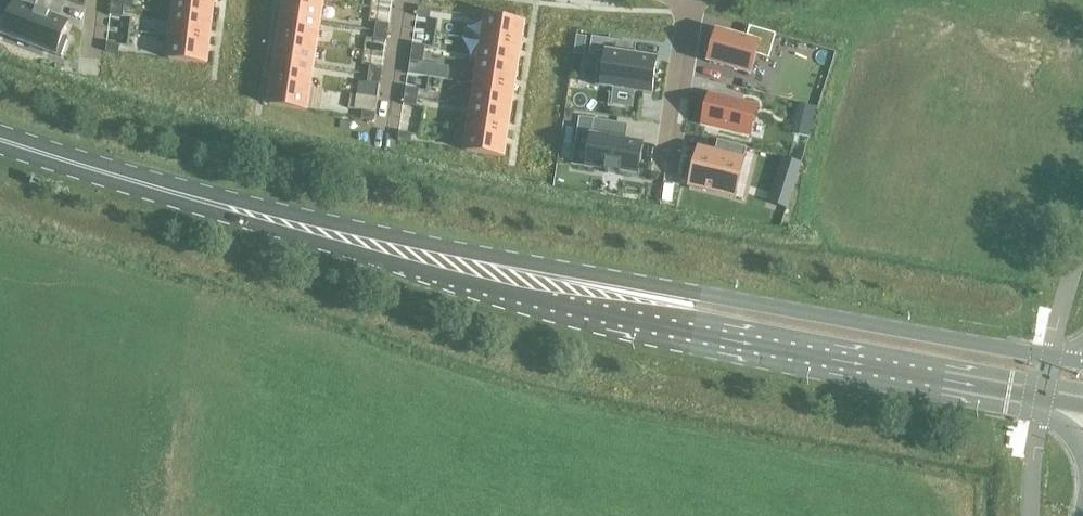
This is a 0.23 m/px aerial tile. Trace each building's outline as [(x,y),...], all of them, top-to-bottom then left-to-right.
[(4,37),(61,59),(69,40),(64,38),(69,25),(35,11),(39,0),(6,0),(6,2),(16,6),(4,37)] [(112,8),(125,10),(126,1),(119,0),(113,0),(112,8)] [(215,0),(177,0),(175,16),(212,20),(215,0)] [(324,2),(313,0),(286,0),(284,18),(320,23),(324,2)] [(112,8),(111,17),(124,18),(125,10),(112,8)] [(432,11),(419,9),(418,17),(431,20),(432,11)] [(175,16),(173,38),(210,42),(212,20),(175,16)] [(284,18),(280,40),(317,45),(320,23),(284,18)] [(484,42),(521,48),(524,25),(487,19),(484,42)] [(377,23),(376,32),(389,34),(390,25),(377,23)] [(718,33),(709,63),(751,76),(757,56),(769,60),(776,36),(750,28),(746,41),(718,33)] [(374,41),(387,43),(389,34),(376,32),(374,41)] [(207,65),(210,42),(173,38),(170,61),(207,65)] [(593,38),(590,57),(600,58),(596,87),(615,90),(613,107),(635,111),(637,94),(652,96),(657,62),(618,56),(620,42),(593,38)] [(577,39),(574,58),(583,59),(586,40),(577,39)] [(314,67),(317,45),(280,40),(277,62),(314,67)] [(481,64),(517,70),(521,48),(484,42),(481,64)] [(120,55),(121,46),(108,44),(107,53),(120,55)] [(413,45),(412,54),(425,56),(426,47),(413,45)] [(424,64),(425,56),(412,54),(411,62),(424,64)] [(310,89),(314,67),(277,62),(274,84),(310,89)] [(481,64),(477,86),(514,92),(517,70),(481,64)] [(382,78),(383,69),(370,67),(369,76),(382,78)] [(368,84),(381,86),(382,78),(369,76),(368,84)] [(270,106),(307,112),(310,89),(274,84),(270,106)] [(514,92),(477,86),(474,108),(511,114),(514,92)] [(407,89),(406,97),(419,99),(420,91),(407,89)] [(359,96),(358,96),(356,110),(364,112),(377,114),(379,99),(359,96)] [(711,96),(704,125),(732,132),(750,136),(757,108),(711,96)] [(417,108),(419,99),(406,97),(404,106),(417,108)] [(798,119),(812,123),(816,108),(802,105),(798,119)] [(511,114),(474,108),(471,130),(507,135),(511,114)] [(375,122),(377,114),(364,112),(362,120),(375,122)] [(592,138),(588,169),(607,172),(607,174),(622,176),(622,174),(639,177),(644,146),(619,142),(621,125),(580,118),(578,135),(592,138)] [(471,130),(467,153),(504,158),(507,135),(471,130)] [(399,142),(412,144),(413,135),(400,133),(399,142)] [(716,155),(700,151),(691,187),(736,198),(748,149),(729,145),(726,157),(716,155)] [(777,181),(794,186),(801,164),(784,159),(777,181)]
